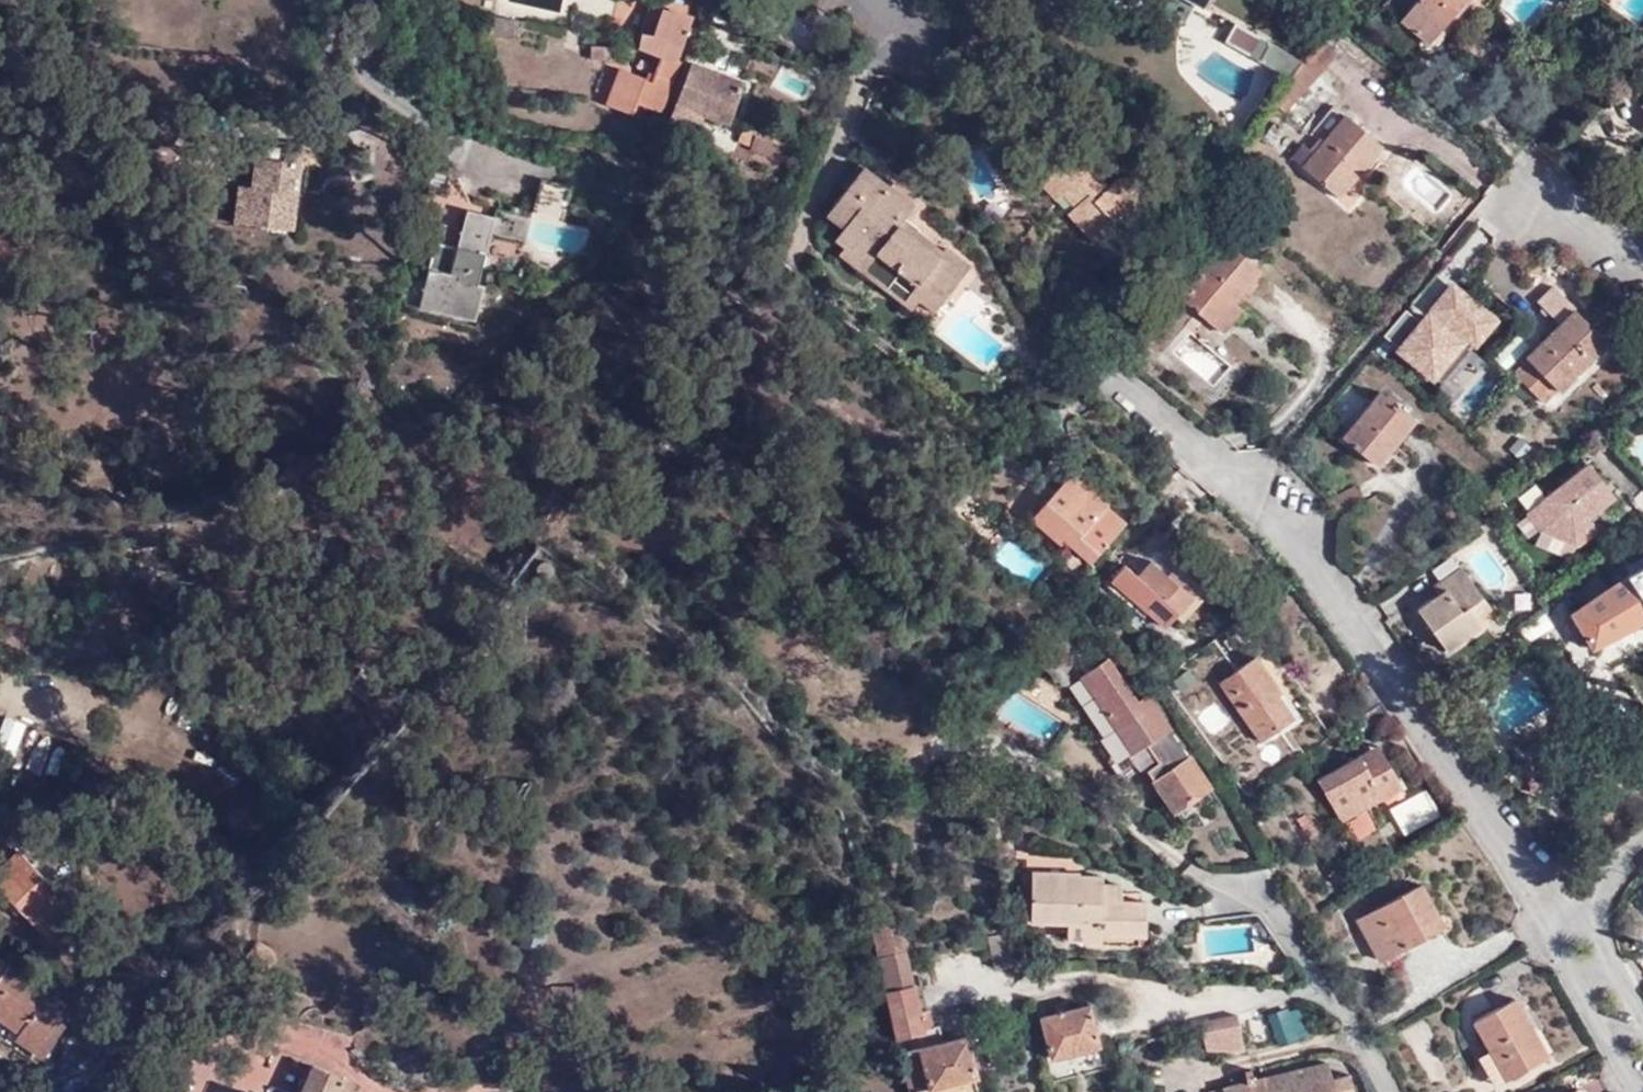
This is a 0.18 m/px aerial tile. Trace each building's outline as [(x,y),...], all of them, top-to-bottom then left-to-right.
[(1196,6),(1205,11),(1212,0),(1199,0),(1196,6)] [(1382,2),(1424,42),(1462,0),(1384,0),(1382,2)] [(653,37),(661,12),(650,9),(641,35),(653,37)] [(692,18),(661,12),(653,37),(641,35),(636,48),(657,55),(647,81),(621,72),(607,107),(633,116),(637,105),(661,113),(678,61),(676,60),(692,18)] [(491,19),(490,31),(518,34),(519,22),(491,19)] [(1259,61),(1269,42),(1234,23),(1224,42),(1259,61)] [(518,34),(490,31),(489,39),(517,42),(518,34)] [(1302,60),(1269,42),(1259,61),(1288,77),(1302,60)] [(1336,58),(1320,44),(1289,81),(1305,95),(1336,58)] [(612,63),(612,49),(590,48),(590,62),(612,63)] [(728,124),(742,85),(687,65),(665,128),(695,139),(703,116),(728,124)] [(1284,88),(1279,114),(1285,119),(1305,95),(1289,81),(1284,88)] [(1270,106),(1279,114),(1284,88),(1270,106)] [(1319,147),(1343,120),(1333,111),(1309,139),(1319,147)] [(1380,152),(1343,120),(1319,147),(1300,170),(1336,202),(1380,152)] [(762,153),(768,138),(742,128),(737,144),(762,153)] [(287,163),(288,150),(260,147),(257,191),(243,190),(240,228),(298,233),(301,196),(295,195),(299,165),(287,163)] [(304,152),(288,150),(287,163),(299,165),(295,195),(301,196),(304,152)] [(1142,179),(1136,182),(1130,175),(1125,174),(1112,185),(1081,150),(1046,183),(1060,199),(1068,193),(1080,205),(1072,212),(1099,241),(1122,220),(1135,233),(1164,204),(1142,179)] [(912,238),(915,232),(902,221),(908,212),(885,194),(889,188),(864,168),(831,213),(845,225),(840,231),(833,241),(843,250),(866,266),(874,255),(895,271),(899,266),(914,279),(912,284),(914,285),(899,304),(909,311),(918,300),(932,312),(968,264),(944,246),(940,250),(935,246),(930,252),(912,238)] [(563,222),(571,187),(541,179),(532,213),(563,222)] [(885,194),(908,212),(913,205),(889,188),(885,194)] [(1226,211),(1247,228),(1249,225),(1228,208),(1226,211)] [(478,282),(496,216),(467,209),(457,248),(437,243),(421,308),(475,322),(485,285),(478,282)] [(845,225),(831,213),(825,220),(840,231),(845,225)] [(935,246),(915,232),(912,238),(930,252),(935,246)] [(1234,304),(1261,272),(1224,242),(1179,298),(1224,334),(1243,310),(1234,304)] [(838,257),(899,304),(914,285),(912,284),(914,279),(899,266),(895,271),(874,255),(866,266),(843,250),(838,257)] [(1385,335),(1444,382),(1471,350),(1455,337),(1461,329),(1477,343),(1495,321),(1454,287),(1437,309),(1450,320),(1444,328),(1430,317),(1424,324),(1406,309),(1385,335)] [(1609,353),(1576,319),(1527,365),(1528,369),(1516,382),(1545,411),(1558,399),(1560,401),(1609,353)] [(1379,478),(1416,431),(1380,401),(1342,448),(1379,478)] [(1589,470),(1534,513),(1547,533),(1540,538),(1578,554),(1597,538),(1587,525),(1615,503),(1589,470)] [(1129,527),(1074,481),(1039,520),(1094,566),(1129,527)] [(1547,533),(1534,513),(1527,519),(1540,538),(1547,533)] [(1136,612),(1147,622),(1154,615),(1169,629),(1201,593),(1176,572),(1171,578),(1155,564),(1142,580),(1127,568),(1115,583),(1142,605),(1136,612)] [(1639,570),(1613,587),(1604,573),(1574,598),(1582,610),(1572,618),(1594,654),(1642,626),(1642,568),(1639,570)] [(1463,574),(1442,590),(1447,598),(1439,602),(1418,618),(1449,660),(1483,633),(1477,625),(1469,616),(1484,605),(1463,574)] [(1447,598),(1442,590),(1434,596),(1439,602),(1447,598)] [(1491,614),(1484,605),(1469,616),(1477,625),(1491,614)] [(1154,615),(1147,622),(1145,625),(1160,639),(1169,629),(1154,615)] [(1413,647),(1403,655),(1415,671),(1425,662),(1413,647)] [(1285,692),(1262,659),(1223,684),(1265,744),(1300,720),(1281,694),(1285,692)] [(1123,737),(1155,707),(1150,700),(1138,707),(1112,665),(1087,680),(1123,737)] [(1219,806),(1155,707),(1123,737),(1134,754),(1129,758),(1140,774),(1148,771),(1186,828),(1219,806)] [(14,759),(26,723),(6,716),(0,734),(0,754),(14,759)] [(1339,825),(1381,800),(1377,794),(1395,782),(1372,749),(1312,786),(1339,825)] [(1544,787),(1551,778),(1534,762),(1526,771),(1544,787)] [(1568,779),(1551,778),(1551,794),(1568,794),(1568,779)] [(1377,794),(1381,800),(1399,788),(1395,782),(1377,794)] [(998,818),(987,820),(991,843),(1001,840),(998,818)] [(0,866),(0,891),(46,937),(74,912),(16,851),(0,866)] [(1102,885),(1102,875),(1030,873),(1029,924),(1065,926),(1066,941),(1090,942),(1090,944),(1138,946),(1138,937),(1146,937),(1147,902),(1121,901),(1121,886),(1102,885)] [(1422,931),(1439,920),(1420,888),(1358,925),(1381,962),(1425,937),(1422,931)] [(895,922),(889,923),(894,947),(900,946),(895,922)] [(870,927),(879,966),(896,1041),(919,1036),(921,1051),(900,1058),(908,1091),(930,1091),(933,1091),(974,1081),(978,1081),(970,1040),(944,1045),(941,1029),(934,1031),(923,986),(914,987),(905,945),(900,946),(894,947),(889,923),(870,927)] [(15,1041),(44,1060),(62,1035),(50,1027),(64,1007),(51,998),(47,1004),(26,989),(30,984),(0,964),(0,1024),(18,1037),(15,1041)] [(1285,984),(1299,981),(1295,975),(1282,978),(1285,984)] [(1491,1052),(1508,1081),(1550,1057),(1516,999),(1474,1023),(1491,1052)] [(1100,1046),(1088,1006),(1065,1013),(1064,1004),(1054,1005),(1056,1016),(1040,1019),(1050,1060),(1100,1046)] [(1245,1051),(1239,1014),(1199,1025),(1204,1051),(1245,1051)] [(1495,1088),(1508,1081),(1491,1052),(1478,1060),(1495,1088)] [(1270,1091),(1353,1091),(1350,1076),(1332,1081),(1328,1064),(1267,1080),(1270,1091)] [(360,1087),(320,1067),(308,1091),(358,1091),(360,1087)] [(1267,1080),(1252,1084),(1248,1069),(1240,1071),(1241,1077),(1244,1085),(1232,1088),(1217,1091),(1270,1091),(1267,1080)] [(1229,1080),(1232,1088),(1244,1085),(1241,1077),(1229,1080)] [(933,1091),(976,1091),(974,1081),(933,1091)]
